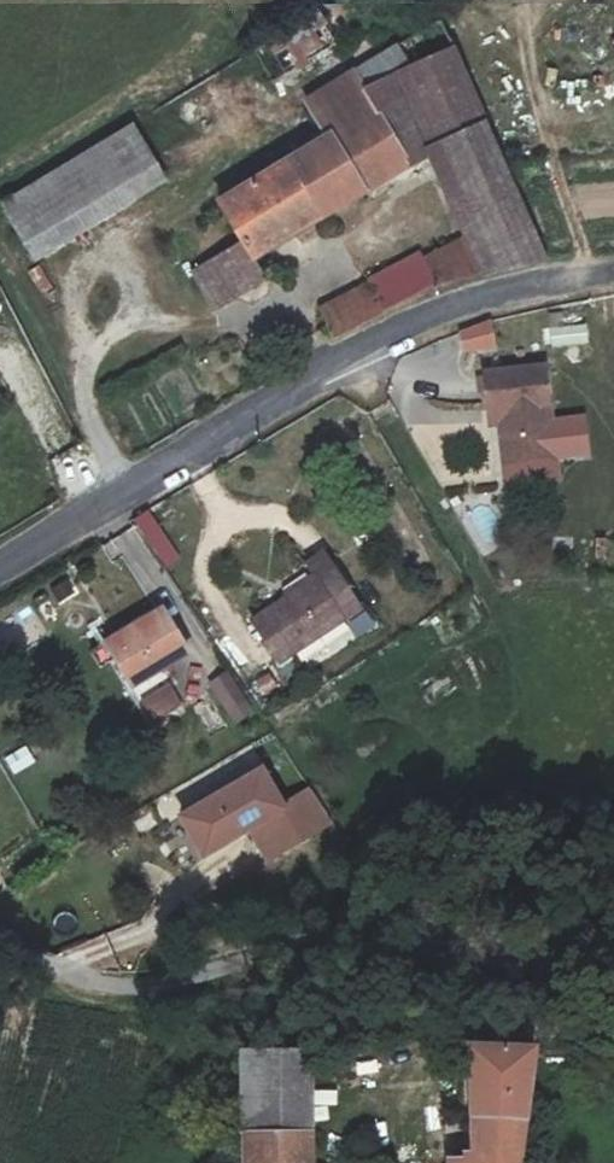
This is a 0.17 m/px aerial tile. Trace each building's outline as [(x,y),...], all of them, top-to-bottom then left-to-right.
[(337,43),(318,11),(254,50),(273,82),(337,43)] [(494,271),(547,259),(488,125),(453,47),(403,70),(391,75),(422,145),(441,146),(477,231),(494,271)] [(389,48),(349,72),(408,167),(421,159),(422,145),(391,75),(403,70),(389,48)] [(303,100),(325,135),(328,133),(364,192),(408,167),(349,72),(303,100)] [(165,179),(131,125),(4,201),(36,257),(165,179)] [(254,259),(364,192),(328,133),(325,135),(217,202),(242,242),(193,272),(215,309),(266,279),(254,259)] [(320,310),(334,338),(433,286),(494,271),(477,231),(372,286),(371,285),(320,310)] [(548,313),(551,347),(587,344),(585,310),(548,313)] [(492,322),(458,327),(462,355),(496,350),(492,322)] [(484,374),(488,410),(506,408),(512,461),(554,456),(544,367),(484,374)] [(506,408),(488,410),(489,423),(499,422),(507,486),(557,480),(554,456),(512,461),(506,408)] [(324,553),(321,555),(304,567),(313,580),(330,568),(359,609),(361,607),(324,553)] [(251,621),(279,662),(359,609),(330,568),(313,580),(251,621)] [(105,644),(131,686),(188,652),(162,609),(105,644)] [(225,671),(206,684),(235,725),(254,712),(225,671)] [(137,699),(151,722),(181,703),(168,681),(137,699)] [(12,773),(33,763),(25,748),(4,758),(12,773)] [(261,863),(333,829),(312,787),(281,802),(264,767),(171,811),(196,862),(248,837),(261,863)] [(469,1045),(473,1149),(464,1155),(464,1160),(447,1161),(447,1162),(518,1162),(533,1048),(469,1045)] [(241,1052),(244,1134),(310,1133),(308,1052),(241,1052)] [(244,1134),(245,1162),(311,1162),(310,1133),(244,1134)]
